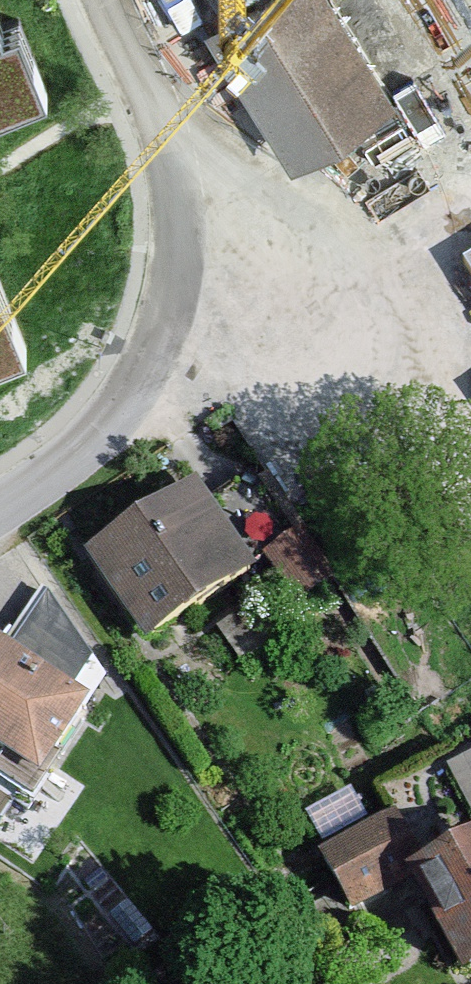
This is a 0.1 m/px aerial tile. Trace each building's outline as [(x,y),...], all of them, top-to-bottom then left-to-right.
[(210,33),(303,172),(403,119),(324,0),(271,0),(210,33)] [(45,81),(16,12),(2,18),(0,12),(0,99),(45,81)] [(454,263),(470,291),(470,252),(454,263)] [(24,338),(0,275),(0,347),(24,338)] [(193,479),(85,550),(146,640),(256,559),(193,479)] [(57,686),(96,662),(55,594),(16,618),(57,686)] [(0,651),(0,751),(46,778),(89,711),(0,651)] [(453,774),(470,807),(470,765),(453,774)] [(354,789),(311,804),(321,831),(364,816),(354,789)] [(323,847),(357,914),(412,885),(461,978),(470,973),(470,817),(420,844),(401,807),(323,847)]
